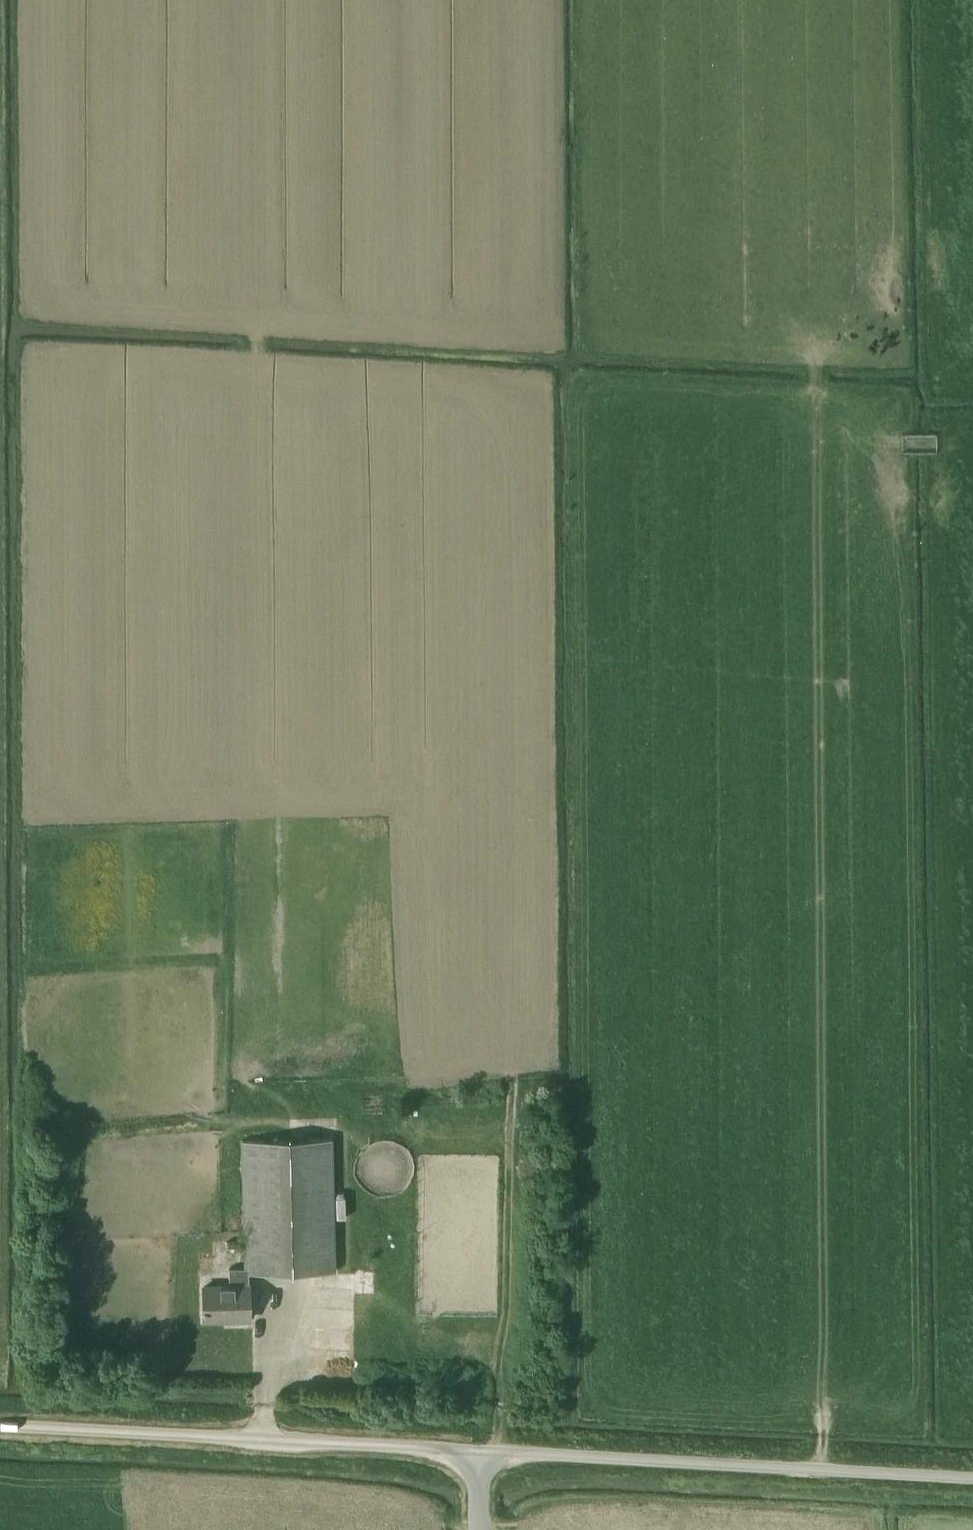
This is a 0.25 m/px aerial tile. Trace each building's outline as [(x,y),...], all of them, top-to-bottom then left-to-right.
[(229,1285),(203,1285),(204,1320),(222,1320),(222,1316),(250,1315),(249,1284),(249,1274),(250,1274),(335,1271),(335,1267),(334,1243),(332,1138),(241,1140),(244,1268),(238,1268),(229,1268),(229,1285)]
